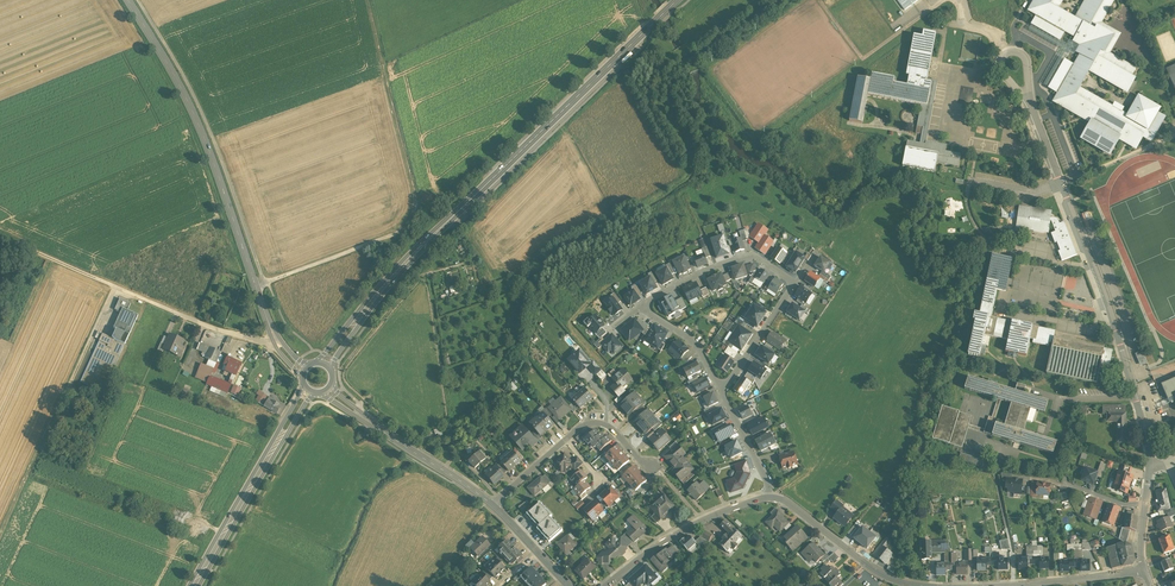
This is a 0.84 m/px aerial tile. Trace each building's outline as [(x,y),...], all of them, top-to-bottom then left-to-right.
[(917,0),(898,0),(904,9),(917,0)] [(1040,1),(1033,12),(1037,15),(1032,24),(1060,40),(1065,31),(1084,41),(1085,47),(1075,66),(1065,61),(1050,89),(1059,94),(1056,98),(1065,102),(1068,104),(1066,108),(1090,122),(1081,138),(1110,155),(1120,139),(1125,142),(1127,138),(1138,144),(1143,137),(1151,141),(1164,117),(1157,113),(1159,109),(1139,97),(1128,117),(1119,112),(1117,114),(1113,112),(1114,109),(1076,87),(1078,84),(1080,85),(1086,73),(1085,72),(1087,69),(1127,92),(1133,83),(1129,80),(1135,70),(1104,52),(1112,37),(1097,28),(1113,0),(1086,0),(1074,22),(1071,20),(1072,18),(1060,12),(1059,13),(1056,11),(1062,0),(1038,0),(1040,1)] [(914,35),(909,58),(931,61),(936,34),(923,31),(922,36),(914,35)] [(678,56),(689,49),(685,44),(675,51),(678,56)] [(931,61),(909,58),(906,75),(909,76),(907,86),(893,83),(894,78),(871,74),(869,87),(867,95),(868,95),(921,105),(927,106),(932,80),(927,79),(931,61)] [(1166,70),(1174,91),(1174,66),(1166,70)] [(857,84),(849,121),(862,123),(868,95),(867,95),(869,87),(859,84),(857,84)] [(921,105),(917,126),(923,127),(927,106),(921,105)] [(925,144),(907,141),(906,148),(938,154),(938,157),(945,159),(944,164),(959,167),(961,154),(945,152),(947,145),(925,141),(925,144)] [(906,148),(902,166),(935,173),(938,157),(938,154),(906,148)] [(1058,219),(1050,218),(1051,211),(1043,210),(1043,211),(1028,209),(1028,208),(1028,207),(1028,208),(1020,207),(1018,216),(1017,226),(1017,228),(1025,229),(1024,230),(1030,231),(1030,230),(1034,230),(1034,231),(1040,232),(1040,231),(1048,232),(1048,230),(1050,221),(1051,221),(1055,232),(1051,233),(1055,243),(1057,242),(1060,251),(1058,251),(1062,261),(1077,255),(1064,222),(1060,224),(1058,219)] [(750,237),(759,243),(764,236),(768,231),(759,225),(750,237)] [(741,239),(742,242),(747,241),(746,238),(750,237),(748,230),(739,232),(741,239)] [(759,243),(756,249),(765,255),(771,246),(773,242),(764,236),(759,243)] [(722,237),(712,241),(718,259),(728,255),(724,242),(722,237)] [(741,239),(732,241),(736,252),(744,250),(742,242),(741,239)] [(702,249),(704,254),(706,259),(710,257),(707,247),(702,249)] [(787,254),(778,248),(771,258),(780,265),(781,263),(787,254)] [(790,256),(788,258),(791,260),(796,253),(797,251),(794,249),(790,256)] [(373,258),(378,263),(383,258),(378,253),(373,258)] [(791,260),(787,267),(795,273),(805,259),(796,253),(791,260)] [(694,258),(698,268),(708,264),(706,259),(704,254),(694,258)] [(790,256),(787,254),(781,263),(784,265),(788,258),(790,256)] [(684,256),(673,261),(676,267),(680,275),(683,274),(683,275),(687,273),(687,272),(691,270),(687,262),(684,256)] [(1004,258),(992,256),(979,315),(974,314),(973,321),(975,322),(968,355),(980,358),(985,335),(986,329),(989,330),(990,324),(1000,276),(1008,278),(1009,273),(1001,271),(1004,258)] [(821,258),(815,267),(822,272),(824,273),(826,269),(829,270),(832,265),(821,258)] [(670,264),(665,266),(667,268),(671,275),(675,273),(672,269),(670,264)] [(754,264),(747,267),(750,277),(753,276),(755,273),(756,271),(754,264)] [(732,269),(735,280),(747,277),(744,265),(732,269)] [(667,268),(657,274),(663,285),(673,279),(671,275),(667,268)] [(769,275),(761,270),(756,279),(763,284),(769,275)] [(824,273),(822,272),(820,275),(829,280),(831,277),(824,273)] [(654,283),(657,282),(652,273),(649,274),(650,277),(654,283)] [(749,281),(752,284),(758,275),(755,273),(749,281)] [(811,273),(805,281),(814,287),(820,279),(818,278),(811,273)] [(728,274),(722,277),(725,283),(731,280),(728,274)] [(713,279),(708,281),(713,292),(718,290),(718,291),(723,289),(722,287),(726,285),(725,283),(722,277),(721,275),(716,277),(713,278),(713,279)] [(829,280),(820,275),(818,278),(820,279),(827,283),(829,280)] [(644,291),(646,295),(657,289),(654,283),(650,277),(640,283),(641,285),(644,291)] [(784,285),(775,280),(772,284),(769,289),(777,295),(784,285)] [(772,284),(769,282),(763,291),(766,293),(769,289),(772,284)] [(696,283),(683,290),(689,301),(701,295),(702,295),(700,291),(696,283)] [(633,291),(638,297),(642,294),(641,294),(637,287),(636,285),(631,288),(633,291)] [(700,291),(702,295),(701,295),(703,298),(709,295),(706,288),(700,291)] [(801,288),(797,293),(798,294),(796,297),(799,299),(806,304),(812,295),(810,294),(803,289),(801,288)] [(625,297),(631,306),(640,300),(638,297),(633,291),(625,297)] [(621,302),(614,293),(611,296),(613,299),(613,298),(617,304),(621,302)] [(665,310),(669,317),(680,311),(675,302),(672,296),(668,298),(669,300),(662,304),(665,310)] [(613,299),(606,303),(609,307),(608,308),(610,312),(612,311),(615,315),(621,310),(617,304),(613,298),(613,299)] [(682,298),(675,302),(680,311),(687,307),(682,298)] [(133,314),(127,311),(131,304),(119,299),(114,310),(120,313),(113,328),(116,329),(112,338),(102,334),(99,341),(108,345),(107,347),(111,349),(113,345),(112,344),(113,340),(124,345),(138,316),(133,313),(133,314)] [(806,304),(799,299),(797,302),(802,305),(804,307),(806,304)] [(758,304),(756,307),(764,313),(766,310),(758,304)] [(800,321),(805,313),(799,309),(793,304),(787,313),(793,316),(800,321)] [(804,307),(802,305),(799,309),(805,313),(808,315),(810,311),(804,307)] [(754,306),(750,313),(762,321),(766,314),(764,313),(756,307),(754,306)] [(750,313),(745,319),(747,320),(755,326),(757,327),(762,321),(750,313)] [(588,319),(584,323),(591,331),(593,329),(596,333),(602,328),(601,326),(603,324),(601,323),(602,322),(602,321),(600,319),(599,319),(598,320),(595,316),(590,321),(588,319)] [(739,325),(744,329),(747,325),(745,323),(738,319),(735,323),(739,325)] [(633,336),(640,331),(642,330),(637,322),(635,320),(621,330),(625,336),(629,341),(634,337),(633,336)] [(639,320),(637,322),(642,330),(640,331),(643,334),(648,327),(649,326),(639,320)] [(747,320),(745,323),(747,325),(753,329),(755,326),(747,320)] [(1054,338),(990,324),(989,330),(986,329),(985,335),(1008,340),(1005,352),(1026,356),(1030,339),(1033,340),(1033,343),(1048,347),(1049,343),(1052,344),(1054,338)] [(647,337),(644,340),(658,349),(662,342),(667,333),(660,329),(659,329),(656,327),(656,326),(654,325),(651,329),(647,337)] [(739,325),(733,334),(747,343),(753,335),(744,329),(739,325)] [(648,327),(643,334),(647,337),(651,329),(648,327)] [(602,328),(596,333),(595,334),(600,339),(602,337),(607,333),(602,328)] [(769,340),(767,342),(773,346),(780,351),(786,342),(781,339),(773,333),(772,336),(770,335),(768,339),(769,340)] [(184,341),(170,334),(166,344),(163,349),(177,356),(184,341)] [(733,334),(728,342),(734,346),(742,351),(747,343),(733,334)] [(605,341),(601,344),(602,345),(608,352),(612,349),(615,353),(623,347),(612,335),(605,341)] [(600,339),(594,345),(598,349),(602,345),(601,344),(605,341),(602,337),(600,339)] [(1104,348),(1054,338),(1052,344),(1046,373),(1096,384),(1100,366),(1104,348)] [(103,392),(119,357),(124,345),(113,340),(112,344),(113,345),(111,349),(107,347),(108,345),(99,341),(96,348),(80,381),(103,392)] [(729,347),(732,349),(734,346),(728,342),(725,340),(723,343),(729,347)] [(673,346),(669,350),(673,354),(674,353),(680,359),(681,358),(687,352),(689,350),(686,348),(685,348),(683,346),(683,345),(679,341),(673,346)] [(161,342),(158,350),(162,352),(163,349),(166,344),(161,342)] [(216,363),(221,352),(209,347),(199,343),(196,349),(206,354),(205,358),(216,363)] [(771,349),(765,345),(763,348),(772,354),(774,351),(771,349)] [(732,349),(729,347),(725,353),(733,359),(737,353),(732,349)] [(772,354),(763,348),(761,347),(755,356),(762,360),(768,364),(769,365),(775,356),(772,354)] [(1104,348),(1100,366),(1109,368),(1113,350),(1104,348)] [(692,357),(687,352),(681,358),(686,363),(692,357)] [(590,364),(580,353),(570,361),(580,372),(588,365),(590,364)] [(233,361),(230,359),(231,356),(229,355),(224,365),(229,368),(227,372),(232,374),(235,376),(241,364),(233,361)] [(735,362),(725,355),(718,367),(727,373),(735,362)] [(1143,355),(1137,357),(1139,362),(1142,361),(1144,364),(1147,363),(1143,355)] [(593,361),(590,364),(588,365),(595,373),(600,368),(593,361)] [(682,365),(685,370),(693,366),(691,361),(682,365)] [(761,380),(767,372),(763,370),(754,363),(749,371),(757,377),(761,380)] [(210,375),(213,368),(202,364),(199,371),(210,375)] [(698,373),(701,372),(697,364),(693,366),(685,370),(683,371),(687,379),(692,376),(698,373)] [(614,370),(608,375),(613,380),(613,379),(618,375),(614,370)] [(618,375),(613,379),(613,380),(617,384),(612,389),(619,397),(625,391),(622,388),(631,380),(625,373),(625,372),(624,370),(622,370),(621,371),(621,372),(618,375)] [(746,375),(755,381),(757,377),(749,371),(746,375)] [(755,381),(746,375),(744,379),(751,384),(750,384),(752,385),(755,382),(755,381)] [(231,384),(210,376),(206,384),(221,391),(226,393),(227,393),(231,384)] [(699,381),(697,378),(688,382),(690,386),(699,381)] [(710,387),(705,378),(692,385),(696,394),(710,387)] [(1015,392),(968,378),(965,389),(997,399),(1001,400),(1011,403),(1031,409),(1045,413),(1048,402),(1023,394),(1015,392)] [(744,379),(742,379),(734,391),(742,396),(750,384),(751,384),(744,379)] [(1162,385),(1169,403),(1174,401),(1174,404),(1174,379),(1162,385)] [(1017,384),(1015,392),(1023,394),(1026,386),(1017,384)] [(242,387),(234,385),(231,394),(239,396),(242,387)] [(589,393),(584,388),(582,387),(580,389),(581,391),(582,392),(579,394),(579,395),(586,403),(587,403),(593,398),(589,393)] [(183,388),(181,393),(191,397),(193,392),(183,388)] [(259,390),(257,394),(258,395),(255,401),(261,404),(267,395),(259,390)] [(598,396),(592,391),(589,393),(593,398),(594,400),(598,396)] [(718,403),(713,394),(708,396),(704,398),(709,408),(713,405),(718,403)] [(586,403),(579,395),(573,400),(577,405),(580,409),(586,403)] [(620,406),(628,416),(634,411),(641,405),(643,404),(639,399),(638,399),(635,395),(633,395),(626,401),(620,406)] [(279,405),(273,401),(274,400),(269,397),(267,401),(269,402),(266,408),(277,414),(280,408),(278,407),(279,405)] [(561,397),(556,402),(557,403),(549,410),(555,416),(552,418),(555,422),(558,419),(559,421),(560,420),(571,410),(572,410),(569,407),(561,397)] [(626,401),(623,398),(617,403),(620,406),(626,401)] [(994,423),(1001,400),(997,399),(992,417),(989,416),(987,421),(994,423)] [(1023,433),(1031,409),(1011,403),(1004,427),(994,423),(987,421),(985,429),(984,433),(1053,454),(1056,443),(1023,433)] [(641,405),(634,411),(637,414),(644,407),(641,405)] [(715,409),(713,405),(709,408),(704,410),(706,414),(715,409)] [(748,406),(739,411),(743,419),(752,415),(748,406)] [(1087,406),(1083,406),(1079,417),(1082,418),(1083,415),(1084,416),(1086,413),(1087,409),(1087,406)] [(1126,406),(1103,406),(1103,413),(1106,413),(1111,413),(1111,419),(1118,420),(1118,437),(1117,437),(1117,443),(1126,443),(1126,425),(1126,420),(1126,413),(1126,406)] [(962,447),(968,428),(969,425),(971,416),(959,412),(942,407),(932,439),(950,444),(962,447)] [(544,414),(547,418),(550,416),(544,409),(541,412),(543,414),(544,414)] [(644,409),(638,415),(640,417),(646,412),(644,409)] [(717,412),(715,409),(711,411),(706,414),(707,417),(708,416),(717,412)] [(726,418),(721,409),(717,412),(708,416),(713,425),(726,418)] [(640,417),(634,422),(640,429),(652,418),(653,417),(647,411),(646,412),(640,417)] [(543,414),(541,416),(541,418),(542,418),(538,421),(547,431),(553,425),(547,418),(544,414),(543,414)] [(652,418),(640,429),(645,435),(652,429),(657,424),(652,418)] [(750,427),(747,428),(750,433),(751,432),(753,436),(768,428),(764,418),(758,421),(755,423),(756,424),(750,427)] [(747,423),(750,427),(756,424),(755,423),(758,421),(757,418),(747,423)] [(538,421),(537,419),(531,424),(537,431),(541,436),(547,431),(538,421)] [(561,421),(557,424),(562,430),(565,427),(561,421)] [(660,422),(657,424),(652,429),(654,431),(662,424),(660,422)] [(714,433),(724,428),(722,424),(712,430),(713,433),(714,433)] [(724,428),(714,433),(720,443),(735,435),(730,425),(724,428)] [(968,428),(984,433),(985,429),(969,425),(968,428)] [(531,436),(523,426),(511,437),(522,449),(530,441),(528,439),(531,436)] [(586,439),(584,440),(588,445),(590,443),(599,435),(595,430),(591,434),(586,439)] [(655,435),(650,440),(650,441),(651,440),(654,443),(653,444),(659,451),(671,440),(670,440),(668,442),(663,436),(665,434),(662,430),(655,435)] [(541,436),(537,431),(534,434),(539,440),(542,437),(541,436)] [(601,433),(599,435),(590,443),(594,448),(596,446),(605,438),(601,433)] [(539,440),(534,434),(531,436),(528,439),(530,441),(534,445),(539,440)] [(762,439),(756,442),(761,452),(775,444),(770,435),(762,439)] [(607,436),(605,438),(596,446),(600,451),(603,449),(608,444),(612,441),(607,436)] [(743,452),(737,441),(725,448),(731,459),(743,452)] [(675,442),(669,447),(672,450),(677,446),(678,445),(675,442)] [(621,451),(616,446),(613,450),(607,454),(605,456),(609,461),(621,451)] [(672,450),(669,452),(667,454),(666,455),(666,457),(666,458),(667,459),(673,467),(675,467),(677,467),(678,472),(675,473),(681,480),(693,469),(684,458),(682,460),(678,455),(682,452),(677,446),(672,450)] [(524,458),(518,451),(515,454),(521,460),(524,458)] [(621,451),(609,461),(614,466),(625,456),(621,451)] [(513,452),(507,457),(515,466),(521,461),(521,460),(515,454),(513,452)] [(794,452),(779,456),(783,468),(787,467),(787,468),(789,469),(791,468),(792,467),(791,464),(796,463),(797,464),(794,452)] [(478,453),(468,461),(475,469),(480,464),(484,460),(478,453)] [(959,461),(983,466),(985,458),(960,453),(959,461)] [(571,462),(564,454),(553,463),(556,467),(562,467),(564,469),(563,470),(566,472),(573,466),(571,463),(572,462),(571,462)] [(625,456),(614,466),(618,471),(626,464),(629,461),(625,456)] [(507,457),(501,463),(503,464),(508,470),(509,471),(515,466),(507,457)] [(577,457),(571,462),(572,462),(571,463),(573,466),(576,469),(583,463),(577,457)] [(484,460),(480,464),(482,466),(489,461),(486,458),(484,460)] [(750,458),(745,460),(746,462),(749,471),(750,471),(754,469),(750,458)] [(734,479),(726,482),(730,493),(743,489),(750,474),(750,471),(749,471),(746,462),(735,465),(737,473),(734,479)] [(1101,463),(1097,473),(1096,477),(1101,478),(1106,465),(1101,463)] [(508,470),(503,464),(500,467),(504,472),(505,473),(508,470)] [(1132,467),(1124,465),(1121,473),(1129,476),(1132,467)] [(500,467),(499,466),(496,468),(502,474),(504,472),(500,467)] [(638,471),(634,466),(630,469),(625,474),(623,476),(627,481),(638,471)] [(495,467),(490,471),(489,472),(490,473),(487,476),(486,475),(494,484),(501,479),(500,478),(503,475),(502,474),(496,468),(495,467)] [(1081,481),(1093,485),(1096,477),(1097,473),(1086,468),(1081,481)] [(575,475),(570,479),(576,487),(577,487),(584,480),(587,477),(581,470),(575,475)] [(642,476),(638,471),(627,481),(631,486),(642,476)] [(1121,473),(1119,472),(1114,488),(1122,491),(1123,493),(1125,493),(1127,492),(1130,482),(1131,482),(1132,476),(1131,476),(1130,476),(1129,476),(1121,473)] [(551,481),(545,475),(542,478),(547,485),(551,481)] [(642,476),(631,486),(636,491),(640,487),(645,482),(647,481),(642,476)] [(541,477),(528,488),(534,496),(547,485),(542,478),(541,477)] [(1011,479),(1007,479),(1006,481),(1006,486),(1008,486),(1008,492),(1014,493),(1016,491),(1020,492),(1020,493),(1021,493),(1021,491),(1022,490),(1022,488),(1021,487),(1022,480),(1011,479)] [(584,480),(577,487),(576,487),(573,489),(580,497),(585,492),(591,487),(584,480)] [(704,480),(699,485),(706,492),(710,488),(704,480)] [(699,485),(696,482),(687,490),(696,500),(706,492),(699,485)] [(1050,484),(1038,483),(1037,484),(1037,487),(1036,495),(1037,495),(1044,495),(1043,499),(1048,499),(1048,496),(1049,496),(1049,494),(1051,493),(1051,491),(1050,490),(1049,490),(1050,484)] [(619,497),(610,487),(605,492),(614,502),(619,497)] [(723,495),(719,488),(715,490),(719,497),(723,495)] [(1165,489),(1156,492),(1159,503),(1156,504),(1158,512),(1163,510),(1168,509),(1166,499),(1167,498),(1165,489)] [(614,502),(605,492),(600,496),(604,501),(609,506),(614,502)] [(664,495),(653,505),(657,509),(654,512),(655,513),(661,519),(662,519),(661,518),(674,506),(664,495)] [(1101,502),(1090,498),(1084,515),(1095,519),(1101,502)] [(521,504),(518,507),(522,511),(525,509),(530,505),(527,501),(521,505),(521,504)] [(581,501),(576,506),(580,510),(585,506),(581,501)] [(599,506),(595,501),(589,506),(598,516),(603,511),(599,506)] [(844,506),(837,501),(831,508),(832,507),(839,512),(841,509),(844,506)] [(527,514),(539,528),(550,517),(552,516),(540,502),(527,514)] [(1119,509),(1108,505),(1102,521),(1109,524),(1109,523),(1114,524),(1119,509)] [(598,516),(589,506),(584,510),(593,520),(598,516)] [(841,509),(839,512),(833,518),(834,519),(834,518),(841,523),(841,525),(844,526),(845,526),(853,516),(848,512),(847,513),(841,509)] [(773,516),(766,522),(770,526),(773,524),(780,531),(784,528),(789,523),(781,515),(778,511),(773,516)] [(661,519),(655,513),(651,517),(657,523),(661,519)] [(647,530),(634,515),(629,520),(635,526),(626,534),(628,535),(633,541),(634,543),(639,539),(638,538),(647,530)] [(1127,516),(1126,516),(1124,529),(1130,530),(1135,531),(1137,517),(1132,517),(1127,516)] [(562,530),(550,517),(539,528),(537,529),(549,542),(562,530)] [(1169,518),(1157,522),(1158,525),(1157,525),(1159,528),(1160,531),(1172,527),(1169,518)] [(726,534),(721,538),(723,540),(719,544),(717,542),(717,543),(727,552),(731,547),(734,550),(738,545),(743,539),(741,537),(742,536),(733,528),(733,529),(725,521),(720,525),(729,533),(727,535),(726,534)] [(797,526),(784,537),(788,541),(786,543),(793,550),(797,546),(797,547),(807,538),(800,543),(798,540),(804,534),(797,526)] [(852,527),(847,534),(850,536),(856,529),(852,527)] [(860,544),(869,533),(863,527),(854,539),(860,544)] [(1124,529),(1122,528),(1119,539),(1125,543),(1126,544),(1130,530),(1124,529)] [(712,535),(703,530),(699,536),(700,537),(707,540),(709,541),(712,535)] [(869,533),(860,544),(867,549),(876,538),(869,533)] [(633,541),(628,535),(623,540),(628,546),(633,541)] [(568,536),(558,544),(565,554),(569,551),(576,545),(568,536)] [(684,538),(680,542),(688,551),(696,543),(695,542),(689,536),(685,540),(684,538)] [(1174,550),(1169,536),(1158,540),(1164,554),(1169,552),(1173,551),(1173,550),(1174,550)] [(474,544),(470,548),(470,549),(478,557),(490,545),(482,537),(474,544)] [(700,537),(695,542),(696,543),(699,547),(707,540),(700,537)] [(877,549),(880,552),(883,548),(889,541),(886,539),(880,546),(877,549)] [(620,542),(617,545),(612,540),(610,541),(608,542),(609,543),(607,545),(611,550),(608,553),(605,555),(603,557),(606,560),(609,564),(619,555),(620,556),(627,549),(626,548),(620,542)] [(628,546),(623,540),(620,542),(626,548),(629,546),(628,546)] [(1008,540),(1000,541),(1001,550),(1010,550),(1008,540)] [(520,557),(514,550),(512,547),(511,548),(505,541),(501,545),(498,547),(499,547),(498,548),(500,551),(499,552),(509,562),(510,561),(512,564),(513,563),(513,564),(516,561),(520,557)] [(930,541),(921,542),(921,546),(918,547),(918,553),(919,553),(919,559),(922,559),(922,560),(929,560),(929,556),(931,556),(931,553),(930,541)] [(945,541),(930,541),(931,553),(945,553),(945,541)] [(813,543),(801,553),(808,561),(812,557),(817,562),(820,559),(824,556),(824,555),(813,543)] [(1125,543),(1107,548),(1112,569),(1132,565),(1134,561),(1131,547),(1126,544),(1125,543)] [(666,550),(658,557),(656,556),(651,561),(662,573),(667,568),(664,564),(672,557),(673,558),(678,554),(672,547),(667,551),(666,550)] [(880,552),(876,556),(886,564),(889,560),(887,558),(890,554),(883,548),(880,552)] [(569,551),(565,554),(561,557),(563,560),(572,554),(569,551)] [(603,553),(596,559),(601,564),(606,560),(603,557),(605,555),(603,553)] [(824,556),(820,559),(823,562),(826,559),(829,557),(826,553),(824,555),(824,556)] [(829,557),(826,559),(829,562),(831,560),(833,563),(839,558),(834,553),(829,557)] [(1026,559),(1018,559),(1018,569),(1028,569),(1028,565),(1033,564),(1033,557),(1029,558),(1026,559)] [(1048,558),(1038,558),(1038,557),(1033,557),(1033,564),(1039,564),(1039,569),(1049,569),(1048,558)] [(596,567),(588,558),(589,560),(584,564),(582,563),(575,571),(583,580),(596,567)] [(999,559),(997,559),(997,558),(995,558),(992,559),(992,566),(998,565),(998,570),(1008,570),(1007,559),(999,559)] [(1079,560),(1074,560),(1074,567),(1080,567),(1080,571),(1090,571),(1089,560),(1082,561),(1082,558),(1079,558),(1079,560)] [(495,559),(490,564),(500,573),(504,569),(500,564),(495,559)] [(989,559),(988,559),(988,560),(977,560),(977,571),(987,570),(987,566),(992,566),(992,559),(989,559)] [(1059,561),(1059,572),(1069,572),(1069,567),(1074,567),(1074,560),(1070,560),(1070,561),(1059,561)] [(1169,560),(1161,563),(1164,573),(1173,569),(1169,560)] [(948,563),(947,563),(947,564),(945,564),(936,565),(936,575),(946,575),(946,570),(951,570),(951,563),(948,563)] [(966,564),(956,564),(956,563),(954,563),(951,563),(951,570),(957,570),(957,575),(967,574),(966,564)] [(500,573),(490,564),(486,568),(488,571),(493,576),(495,578),(500,573)] [(636,576),(635,575),(629,580),(628,580),(630,582),(634,585),(640,585),(647,580),(650,584),(657,578),(646,565),(645,565),(646,566),(640,571),(639,570),(639,571),(640,572),(636,576)] [(825,565),(821,569),(823,571),(820,573),(824,578),(826,577),(826,578),(828,576),(827,576),(828,575),(833,581),(829,584),(831,585),(841,585),(843,584),(837,578),(840,575),(835,569),(834,570),(832,567),(829,570),(825,565)] [(526,572),(521,577),(526,582),(536,573),(531,567),(526,572)] [(521,577),(526,572),(524,569),(516,576),(518,579),(521,577)] [(480,573),(475,577),(484,585),(486,585),(490,583),(488,581),(483,576),(480,573)] [(526,582),(529,585),(532,585),(541,578),(536,573),(526,582)] [(475,577),(471,582),(474,585),(475,585),(484,585),(475,577)]
